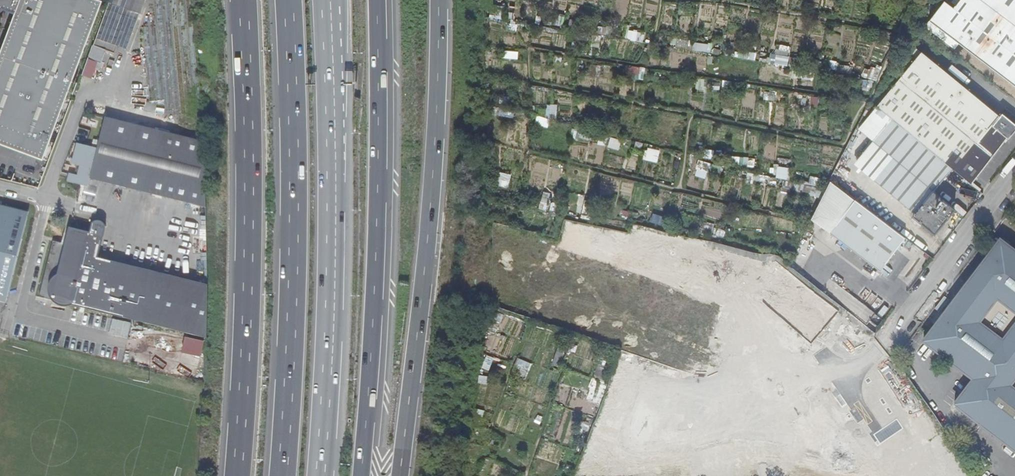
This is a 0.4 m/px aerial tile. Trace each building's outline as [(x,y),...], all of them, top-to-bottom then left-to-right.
[(19,151),(42,159),(52,135),(102,1),(100,0),(0,0),(0,14),(4,11),(14,14),(0,53),(0,144),(19,151)] [(102,19),(96,38),(128,49),(145,0),(110,0),(102,19)] [(166,110),(171,111),(166,51),(161,0),(156,0),(166,110)] [(173,112),(178,112),(168,0),(163,0),(173,112)] [(172,15),(181,113),(183,114),(186,114),(175,0),(171,0),(172,15)] [(189,116),(194,116),(183,0),(178,0),(189,116)] [(191,0),(186,0),(195,99),(197,118),(201,118),(191,0)] [(953,8),(938,27),(1014,86),(1014,0),(959,0),(953,8)] [(938,27),(953,8),(944,1),(929,21),(938,27)] [(156,26),(151,27),(157,100),(162,100),(156,26)] [(148,27),(143,27),(150,101),(155,101),(148,27)] [(777,51),(777,62),(788,63),(788,51),(777,51)] [(877,108),(891,119),(952,169),(970,183),(971,184),(1008,139),(1009,140),(1012,136),(1010,135),(1012,132),(1014,133),(1014,132),(1014,125),(1002,114),(1001,117),(922,53),(877,108)] [(205,207),(204,141),(105,118),(97,149),(77,144),(73,160),(82,163),(78,176),(69,174),(67,182),(80,185),(88,187),(89,179),(109,184),(204,208),(205,207)] [(952,169),(891,119),(872,142),(934,192),(952,169)] [(620,148),(622,139),(613,137),(611,145),(620,148)] [(934,192),(872,142),(854,165),(916,214),(934,192)] [(658,161),(661,149),(647,146),(644,158),(658,161)] [(700,159),(696,172),(709,176),(713,162),(700,159)] [(791,177),(791,166),(777,165),(777,177),(791,177)] [(499,184),(510,186),(512,173),(501,171),(499,184)] [(854,200),(828,181),(822,192),(809,218),(828,233),(854,200)] [(955,210),(934,192),(916,214),(913,217),(935,235),(955,210)] [(855,201),(854,200),(828,233),(855,253),(855,254),(879,273),(889,261),(888,260),(904,239),(903,238),(899,235),(896,233),(855,201)] [(6,302),(28,212),(0,205),(0,301),(6,302)] [(72,305),(206,339),(207,317),(207,286),(114,263),(97,259),(105,227),(102,223),(99,222),(97,222),(94,223),(92,225),(89,234),(69,229),(65,244),(52,242),(38,297),(43,298),(42,303),(64,308),(64,307),(72,305)] [(763,290),(770,260),(669,236),(666,249),(671,250),(667,267),(763,290)] [(1000,243),(921,343),(972,381),(953,406),(1014,453),(1014,255),(1000,243)] [(182,351),(202,356),(206,340),(187,335),(182,351)]
